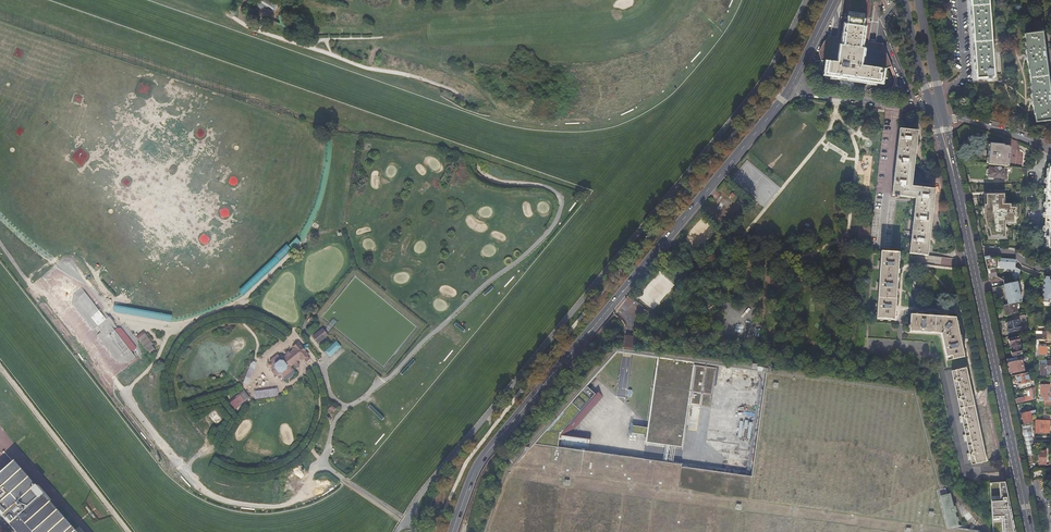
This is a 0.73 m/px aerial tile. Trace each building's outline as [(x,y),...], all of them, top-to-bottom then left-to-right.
[(256,5),(271,14),(277,4),(270,0),(259,0),(256,5)] [(838,37),(830,36),(824,41),(819,51),(821,60),(821,62),(820,64),(820,66),(821,69),(822,71),(823,73),(824,75),(884,83),(886,83),(887,83),(888,83),(889,82),(889,81),(890,80),(890,78),(890,77),(889,76),(886,68),(891,67),(882,43),(868,41),(873,3),(872,0),(843,0),(838,37)] [(972,29),(974,60),(976,80),(987,79),(987,81),(991,81),(991,79),(994,79),(993,62),(994,62),(993,57),(992,58),(990,27),(991,27),(991,22),(990,22),(988,0),(970,0),(972,29)] [(1025,35),(1026,43),(1025,43),(1026,50),(1025,50),(1027,63),(1027,62),(1028,70),(1029,70),(1031,87),(1031,95),(1032,107),(1033,107),(1034,114),(1035,114),(1036,123),(1050,121),(1050,99),(1050,98),(1046,61),(1042,33),(1025,35)] [(140,79),(135,94),(149,98),(154,84),(140,79)] [(76,95),(73,101),(80,103),(82,97),(76,95)] [(19,137),(25,131),(19,125),(13,131),(19,137)] [(916,198),(910,247),(926,248),(933,189),(912,186),(918,131),(899,129),(892,195),(894,195),(894,197),(899,198),(899,196),(916,198)] [(988,163),(988,164),(1008,164),(1008,163),(1007,152),(1007,151),(1007,143),(1002,143),(1002,142),(991,142),(988,142),(988,149),(988,158),(988,163)] [(79,147),(71,158),(82,166),(90,155),(79,147)] [(999,167),(998,167),(997,168),(994,168),(989,168),(989,169),(987,169),(986,170),(986,174),(987,176),(988,176),(988,177),(1003,178),(1006,179),(1006,173),(1004,173),(1004,169),(1001,169),(1001,168),(1000,167),(999,167)] [(1009,188),(993,188),(993,201),(1006,201),(1006,200),(1009,200),(1009,188)] [(1011,208),(1010,203),(999,204),(1000,209),(999,210),(1002,223),(1014,220),(1020,219),(1020,216),(1013,217),(1011,208)] [(1014,220),(1002,223),(999,224),(1000,231),(1004,230),(1005,236),(1017,233),(1014,220)] [(297,237),(290,244),(294,248),(301,242),(297,237)] [(287,245),(239,290),(244,295),(291,250),(287,245)] [(926,248),(910,247),(909,253),(925,255),(926,248)] [(899,252),(880,251),(876,319),(894,320),(899,252)] [(997,268),(997,258),(997,257),(990,258),(990,256),(984,257),(987,270),(988,270),(995,268),(997,268)] [(933,257),(933,264),(941,264),(941,269),(955,269),(955,258),(933,257)] [(1036,289),(1036,277),(1021,270),(1015,267),(1016,261),(1015,260),(997,258),(997,268),(995,268),(997,276),(996,276),(1003,280),(1008,304),(1015,303),(1029,300),(1028,292),(1019,294),(1017,282),(1030,283),(1030,288),(1036,289)] [(997,276),(995,268),(988,270),(990,278),(996,276),(997,276)] [(653,310),(675,286),(660,272),(637,296),(653,310)] [(1050,279),(1050,277),(1045,277),(1042,302),(1049,302),(1049,300),(1050,301),(1050,279)] [(73,294),(72,303),(118,362),(128,363),(136,357),(115,330),(117,328),(105,312),(102,314),(81,287),(73,294)] [(1015,303),(1008,304),(1003,305),(1004,311),(1005,311),(1005,315),(1011,314),(1012,318),(1020,316),(1019,312),(1017,312),(1015,303)] [(113,313),(172,320),(173,313),(114,306),(113,313)] [(908,325),(907,328),(910,328),(909,332),(941,334),(946,360),(963,357),(955,317),(910,314),(910,325),(908,325)] [(1020,316),(1012,318),(1011,318),(1012,321),(1008,322),(1009,326),(1008,327),(1009,332),(1020,330),(1019,322),(1026,321),(1025,318),(1027,317),(1026,315),(1020,316)] [(308,336),(302,340),(312,352),(317,348),(318,344),(317,343),(327,335),(323,328),(313,336),(312,337),(311,336),(308,336)] [(150,354),(157,349),(143,331),(136,337),(150,354)] [(1050,332),(1036,331),(1036,340),(1050,340),(1050,332)] [(629,336),(624,335),(623,347),(627,348),(635,348),(636,337),(629,336)] [(1012,347),(1020,345),(1018,336),(1009,338),(1008,340),(1008,343),(1010,344),(1011,344),(1012,347)] [(336,340),(325,352),(330,357),(342,346),(336,340)] [(299,342),(293,347),(292,351),(289,353),(289,354),(284,358),(280,358),(278,355),(270,361),(272,364),(272,367),(270,369),(277,376),(278,375),(281,375),(283,378),(293,370),(290,366),(293,364),(295,367),(296,367),(296,368),(297,368),(298,367),(299,367),(299,366),(299,365),(298,364),(296,361),(299,359),(302,359),(308,354),(299,342)] [(1022,354),(1020,345),(1012,347),(1013,350),(1011,350),(1010,352),(1011,354),(1013,356),(1022,354)] [(1038,345),(1036,345),(1036,347),(1038,348),(1037,356),(1039,357),(1044,357),(1046,356),(1045,354),(1046,354),(1046,346),(1046,345),(1038,345)] [(1021,356),(1006,359),(1009,374),(1024,370),(1021,356)] [(691,362),(658,357),(649,423),(648,428),(631,426),(630,435),(647,438),(646,442),(682,447),(688,405),(694,365),(694,362),(691,362)] [(250,360),(245,383),(250,385),(256,362),(250,360)] [(1050,365),(1050,361),(1046,361),(1047,365),(1041,365),(1041,375),(1046,375),(1046,371),(1050,371),(1050,367),(1050,365)] [(694,365),(688,405),(711,408),(716,368),(694,365)] [(966,367),(951,370),(971,464),(986,461),(966,367)] [(736,377),(737,369),(723,368),(722,376),(736,377)] [(1029,382),(1027,372),(1016,375),(1017,379),(1019,388),(1027,386),(1026,383),(1029,382)] [(1050,400),(1050,392),(1049,392),(1049,384),(1041,384),(1041,397),(1044,397),(1044,400),(1050,400)] [(595,394),(586,386),(535,444),(588,452),(590,439),(567,436),(602,396),(603,396),(597,392),(595,394)] [(254,390),(255,398),(278,396),(277,388),(254,390)] [(245,392),(229,402),(234,409),(250,398),(245,392)] [(1025,403),(1018,405),(1019,411),(1026,410),(1025,403)] [(1035,412),(1035,409),(1030,411),(1030,412),(1021,414),(1024,423),(1032,421),(1030,414),(1035,412)] [(750,421),(740,420),(738,436),(742,436),(743,428),(750,429),(750,421)] [(1041,420),(1041,429),(1049,429),(1050,421),(1041,420)] [(1030,423),(1020,425),(1023,436),(1026,436),(1026,431),(1030,430),(1030,423)] [(0,473),(0,514),(15,531),(79,531),(15,460),(13,462),(0,473)] [(1010,511),(1007,494),(1001,495),(1003,507),(997,506),(997,497),(996,497),(995,483),(989,483),(991,513),(999,512),(999,510),(1004,509),(1004,511),(1010,511)] [(950,495),(939,497),(937,498),(946,528),(959,525),(956,515),(958,515),(955,507),(953,507),(950,495)] [(991,513),(992,520),(996,519),(996,521),(997,521),(1002,520),(1003,523),(998,524),(992,526),(993,531),(1015,531),(1014,525),(1011,526),(1008,511),(1004,511),(999,512),(991,513)]
